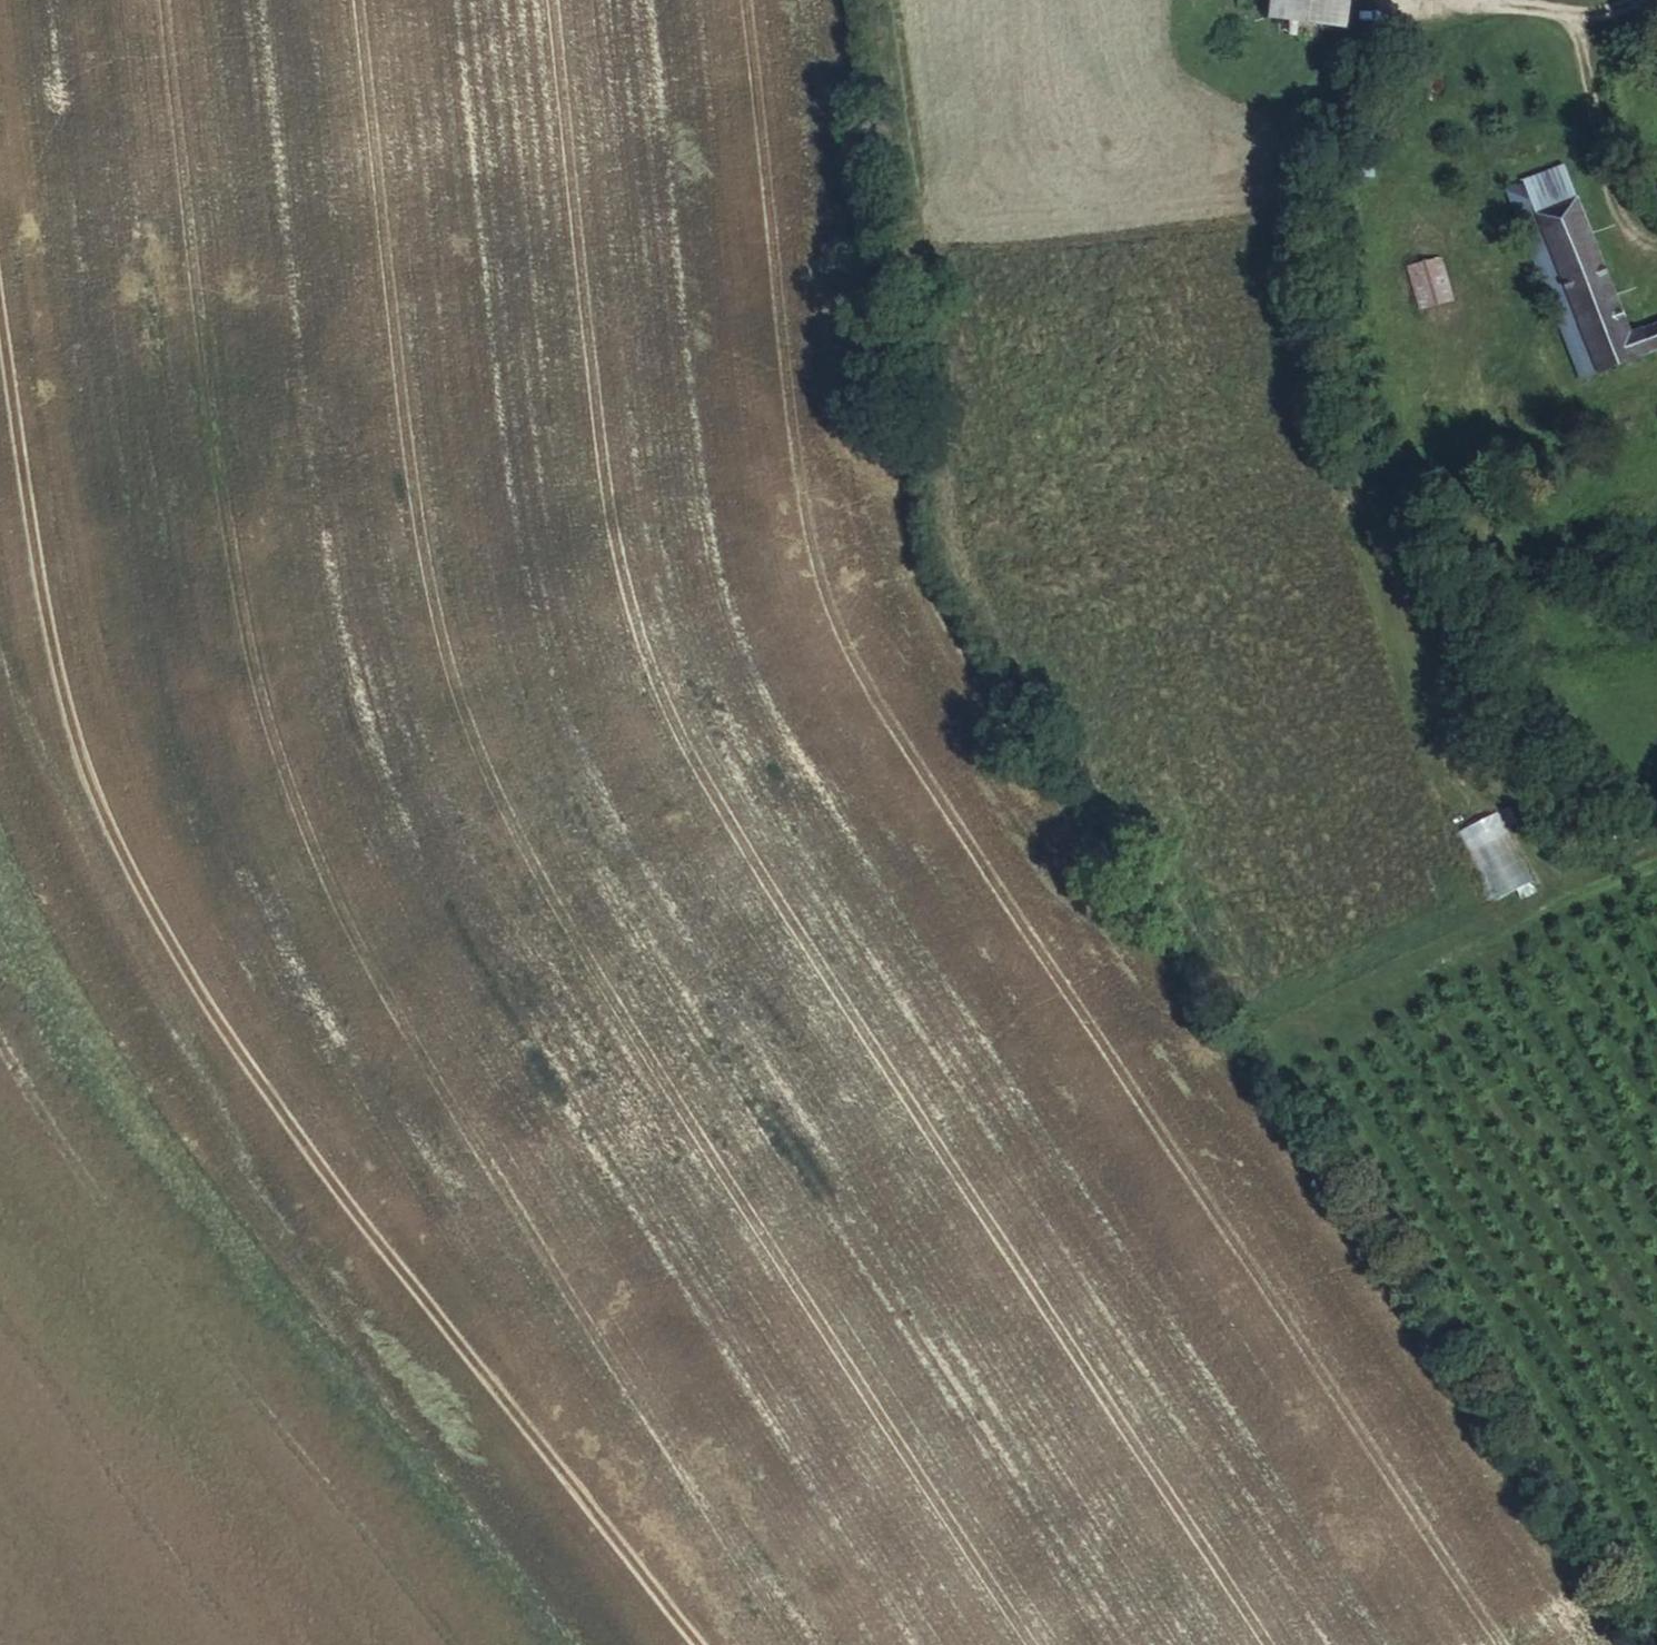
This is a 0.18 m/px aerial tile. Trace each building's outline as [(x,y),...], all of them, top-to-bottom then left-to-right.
[(1355,0),(1273,0),(1270,25),(1352,33),(1355,0)] [(1579,288),(1624,269),(1604,218),(1554,237),(1579,288)] [(1624,269),(1579,288),(1623,377),(1656,365),(1656,323),(1648,326),(1624,269)] [(1500,814),(1462,829),(1491,902),(1530,887),(1500,814)]
